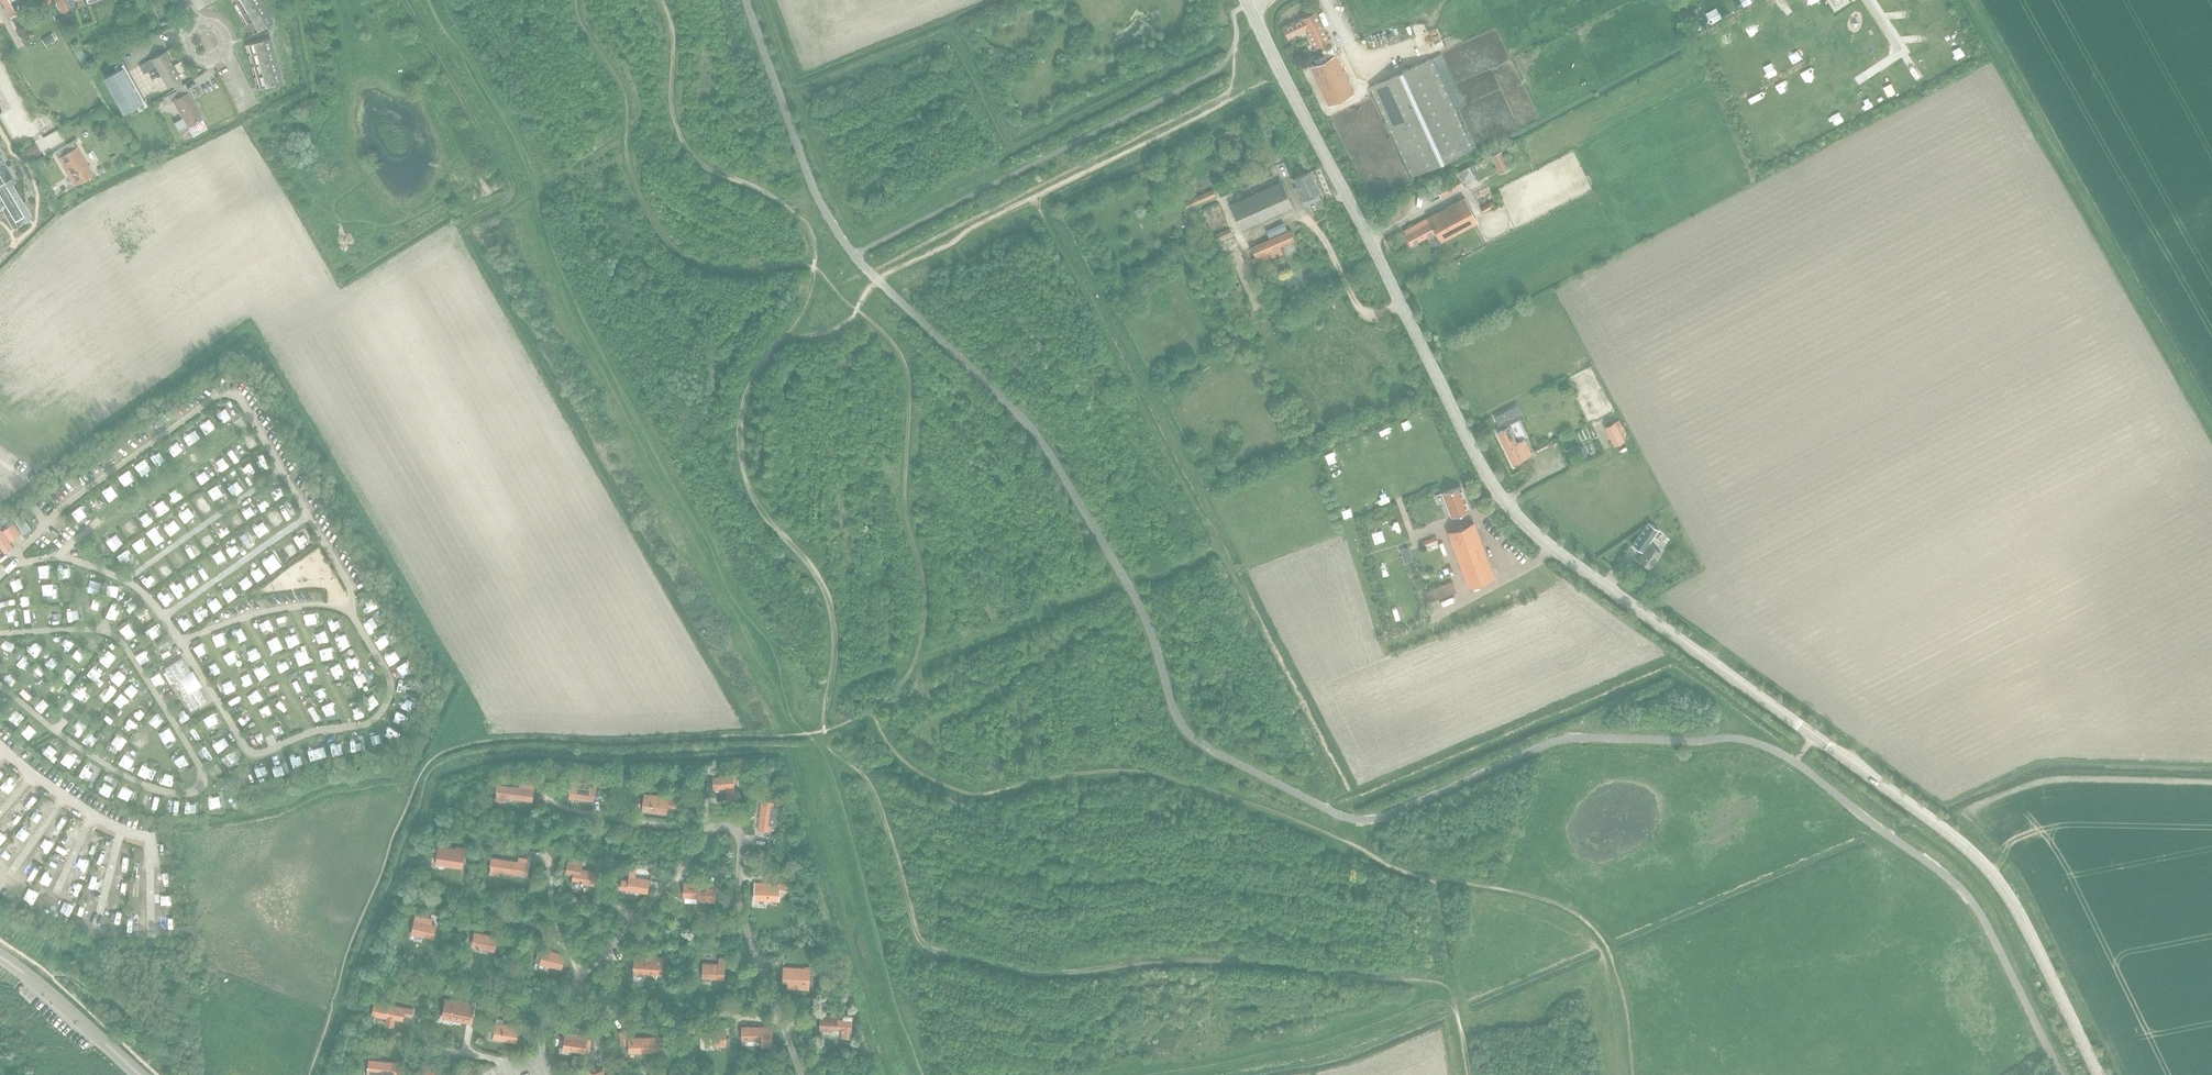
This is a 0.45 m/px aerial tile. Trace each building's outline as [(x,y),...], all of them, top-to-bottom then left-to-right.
[(17,14),(10,1),(12,0),(1,0),(10,17),(17,14)] [(62,7),(67,5),(68,9),(75,7),(73,0),(60,0),(62,7)] [(262,2),(261,0),(243,0),(237,4),(242,13),(262,2)] [(242,13),(248,23),(267,12),(262,2),(242,13)] [(1282,26),(1288,38),(1306,29),(1315,47),(1329,41),(1315,11),(1282,26)] [(267,12),(248,23),(253,33),(273,22),(267,12)] [(40,41),(45,48),(55,42),(51,35),(40,41)] [(251,54),(274,48),(271,37),(248,43),(251,54)] [(274,48),(251,54),(254,65),(277,59),(274,48)] [(75,53),(85,70),(91,67),(81,50),(75,53)] [(162,72),(175,65),(166,51),(141,65),(145,73),(159,66),(162,72)] [(1310,65),(1329,104),(1354,93),(1336,53),(1310,65)] [(1413,176),(1471,150),(1452,108),(1463,103),(1441,54),(1371,86),(1413,176)] [(277,59),(254,65),(257,76),(279,70),(277,59)] [(175,65),(162,72),(170,87),(183,80),(175,65)] [(126,111),(144,101),(124,66),(106,77),(126,111)] [(279,70),(257,76),(260,87),(282,81),(279,70)] [(175,101),(188,124),(189,127),(204,118),(189,92),(182,96),(178,90),(166,96),(170,103),(175,101)] [(73,141),(56,151),(75,183),(92,173),(73,141)] [(1499,173),(1510,167),(1501,149),(1489,155),(1499,173)] [(2,207),(13,227),(30,217),(11,184),(3,170),(7,168),(4,162),(0,165),(0,204),(2,207)] [(1303,200),(1321,192),(1311,170),(1293,178),(1297,186),(1295,186),(1297,192),(1299,191),(1303,200)] [(1442,197),(1463,187),(1456,174),(1449,178),(1451,180),(1437,187),(1442,197)] [(1230,203),(1241,229),(1293,206),(1281,180),(1230,203)] [(1183,201),(1185,207),(1214,195),(1211,188),(1183,201)] [(1410,246),(1417,242),(1435,233),(1440,243),(1478,223),(1465,198),(1404,230),(1406,234),(1405,234),(1410,246)] [(1481,207),(1483,211),(1496,205),(1493,200),(1481,207)] [(1234,235),(1233,235),(1230,227),(1217,232),(1221,240),(1209,245),(1213,253),(1237,243),(1234,235)] [(1294,238),(1290,229),(1251,246),(1255,255),(1252,256),(1258,269),(1267,264),(1265,260),(1283,252),(1279,245),(1294,238)] [(1513,462),(1532,453),(1525,438),(1518,442),(1509,425),(1514,422),(1512,417),(1503,422),(1506,427),(1498,431),(1513,462)] [(1615,421),(1605,426),(1614,445),(1624,440),(1615,421)] [(1469,510),(1460,485),(1442,492),(1452,516),(1469,510)] [(65,522),(60,516),(48,526),(53,532),(65,522)] [(1448,531),(1469,586),(1495,577),(1474,521),(1448,531)] [(3,530),(11,541),(22,533),(15,522),(3,530)] [(1632,544),(1643,552),(1648,544),(1659,530),(1648,522),(1632,544)] [(1436,536),(1423,540),(1425,545),(1437,540),(1436,536)] [(1650,568),(1661,553),(1648,544),(1643,552),(1637,559),(1650,568)] [(1409,546),(1400,549),(1405,562),(1413,559),(1409,546)] [(1426,591),(1430,601),(1457,591),(1453,581),(1426,591)] [(182,656),(166,666),(179,689),(185,685),(188,689),(189,692),(184,696),(193,711),(210,700),(200,686),(196,688),(194,684),(192,681),(196,678),(182,656)] [(730,801),(742,797),(740,791),(736,792),(734,787),(735,787),(734,773),(713,775),(714,788),(726,787),(730,801)] [(594,800),(595,786),(581,784),(582,781),(571,780),(569,797),(594,800)] [(532,800),(534,784),(520,782),(519,786),(497,783),(495,800),(506,801),(506,797),(532,800)] [(676,807),(677,799),(655,796),(655,794),(644,793),(642,809),(667,813),(668,806),(676,807)] [(761,799),(758,829),(771,830),(771,829),(775,829),(775,825),(776,825),(778,807),(774,806),(774,801),(761,799)] [(438,844),(436,863),(463,867),(466,847),(456,845),(455,847),(438,844)] [(526,874),(528,857),(519,856),(518,861),(491,857),(489,873),(500,875),(500,870),(526,874)] [(583,887),(583,882),(594,884),(596,871),(585,869),(582,869),(583,861),(568,859),(566,871),(574,873),(572,885),(573,887),(581,888),(583,887)] [(647,892),(649,879),(636,877),(636,873),(637,868),(630,867),(628,880),(622,879),(620,888),(628,889),(647,892)] [(684,881),(684,895),(698,896),(698,899),(715,900),(716,883),(684,881)] [(779,900),(780,885),(766,884),(766,882),(755,882),(754,898),(779,900)] [(434,937),(436,924),(421,921),(422,916),(416,915),(412,934),(424,936),(424,935),(434,937)] [(495,950),(498,936),(475,931),(472,945),(478,947),(478,949),(479,949),(480,947),(495,950)] [(562,968),(565,953),(544,949),(543,950),(539,949),(536,962),(562,968)] [(634,956),(634,969),(645,969),(645,973),(663,974),(663,959),(664,957),(634,956)] [(703,961),(702,977),(725,978),(725,956),(719,956),(719,962),(703,961)] [(784,966),(783,981),(788,981),(787,986),(804,987),(804,982),(809,982),(810,968),(784,966)] [(446,999),(443,1016),(470,1021),(473,1004),(446,999)] [(414,1009),(375,1002),(372,1014),(387,1017),(386,1024),(393,1025),(395,1016),(399,1017),(399,1019),(403,1019),(404,1014),(413,1016),(414,1009)] [(821,1013),(820,1028),(831,1029),(831,1027),(838,1028),(838,1027),(842,1028),(842,1034),(852,1035),(852,1028),(852,1021),(843,1020),(843,1019),(838,1019),(839,1014),(821,1013)] [(516,1041),(519,1026),(497,1022),(494,1037),(516,1041)] [(773,1025),(742,1025),(742,1038),(762,1038),(762,1045),(773,1045),(773,1025)] [(629,1052),(662,1050),(662,1036),(629,1037),(629,1038),(628,1038),(626,1030),(619,1031),(622,1044),(629,1042),(629,1052)] [(716,1046),(727,1046),(726,1030),(705,1030),(705,1043),(716,1043),(716,1046)] [(566,1033),(564,1048),(585,1051),(585,1050),(589,1051),(591,1037),(587,1037),(587,1036),(566,1033)] [(403,1062),(368,1059),(367,1074),(401,1074),(403,1062)] [(418,1064),(417,1074),(443,1074),(444,1067),(418,1064)]
